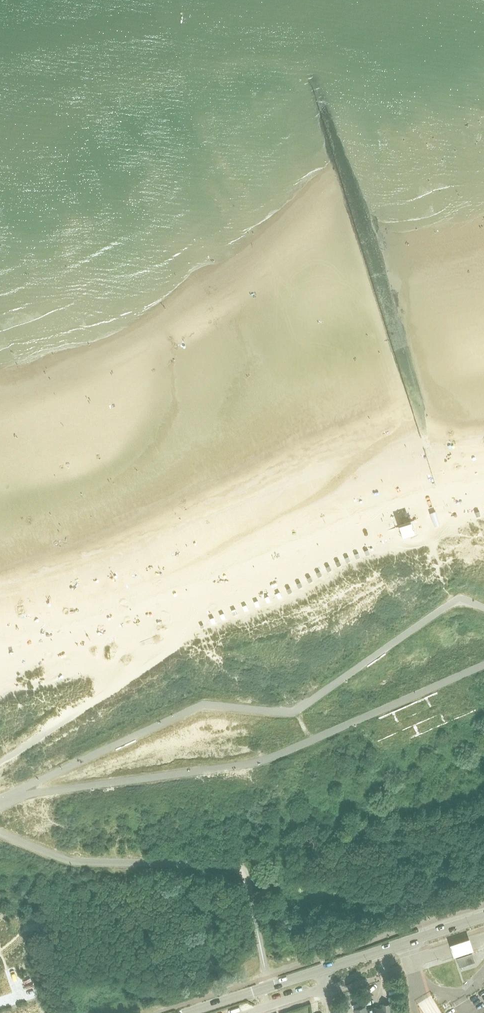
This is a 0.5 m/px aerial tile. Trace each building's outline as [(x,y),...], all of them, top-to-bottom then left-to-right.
[(412,521),(400,524),(404,538),(410,536),(410,535),(416,533),(412,521)] [(469,940),(450,946),(454,958),(473,952),(469,940)] [(460,966),(474,961),(471,954),(457,958),(460,966)] [(390,1004),(383,1005),(383,1008),(376,1008),(376,1006),(367,1009),(366,1005),(354,1009),(356,1012),(390,1012),(390,1004)]
